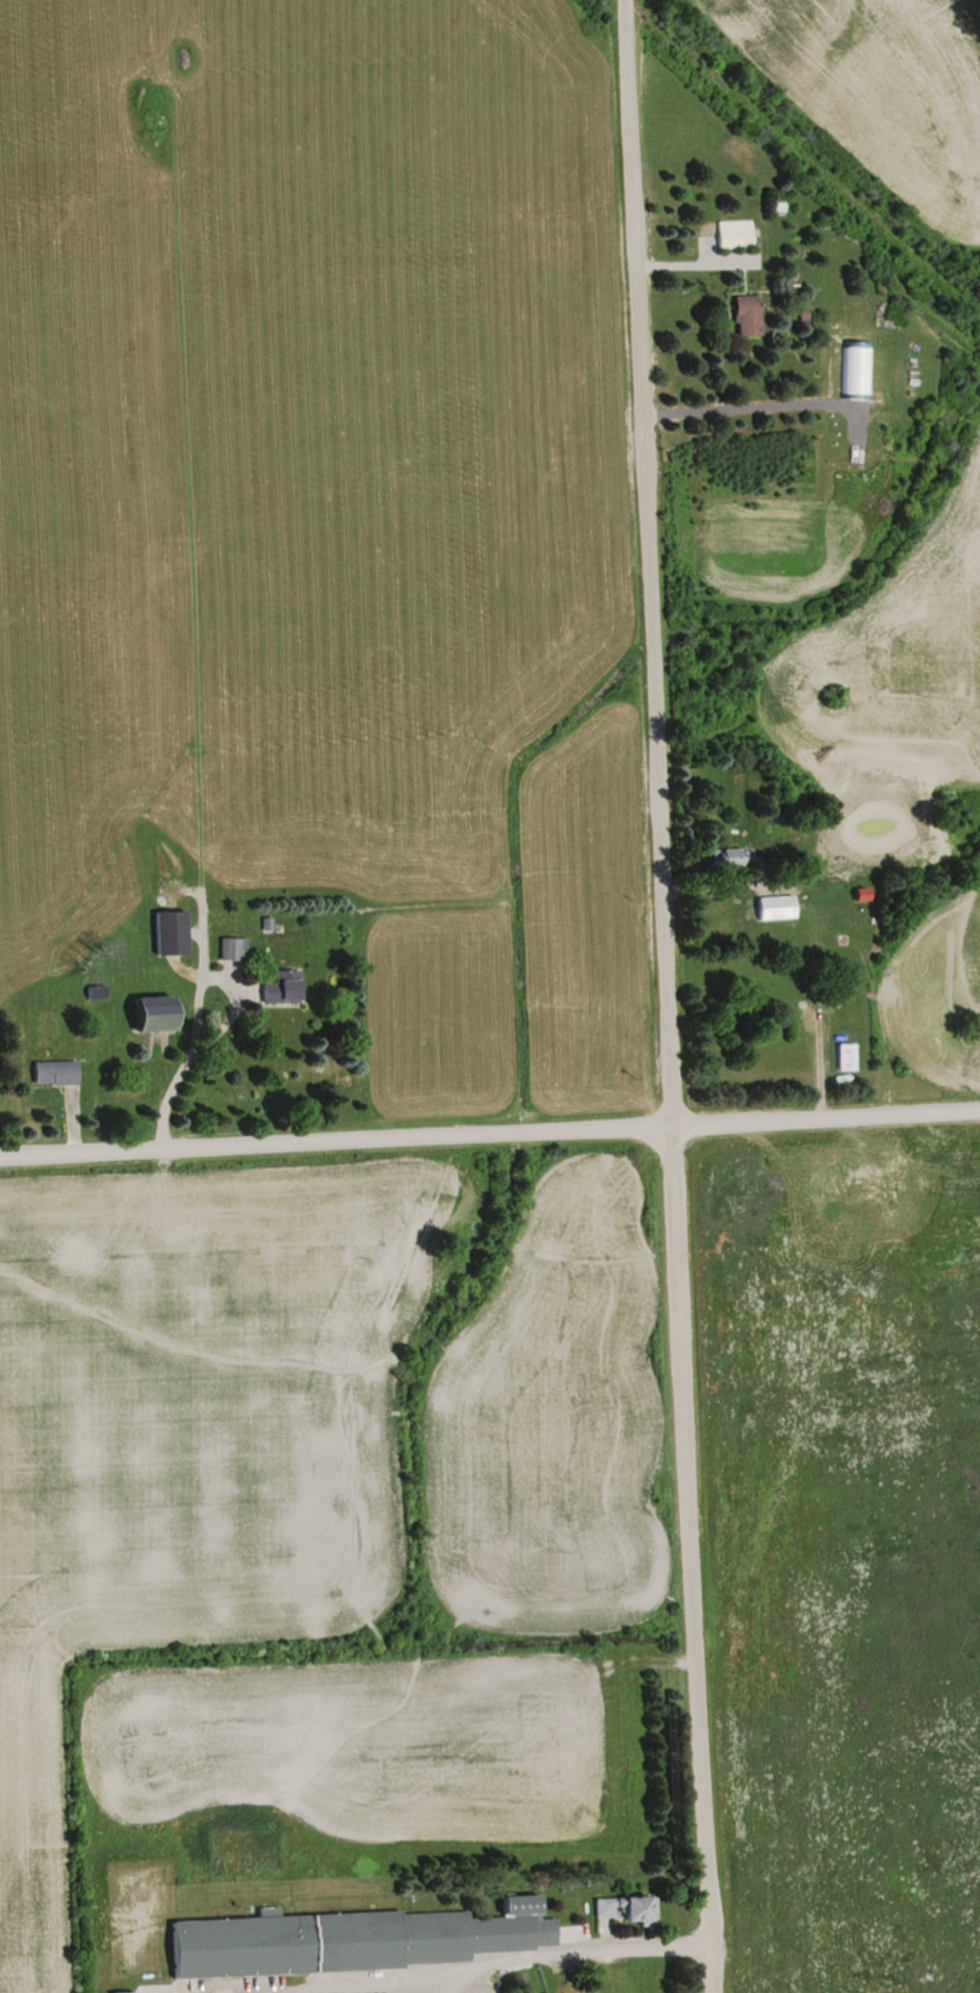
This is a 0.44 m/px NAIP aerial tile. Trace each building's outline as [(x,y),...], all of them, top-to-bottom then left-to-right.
[(753,220),(719,220),(719,247),(753,247),(753,220)] [(762,296),(737,296),(737,336),(762,336),(762,296)] [(915,804),(867,804),(867,821),(887,821),(887,858),(915,858),(915,804)] [(748,848),(712,848),(712,866),(748,866),(748,848)] [(796,896),(759,896),(759,918),(796,918),(796,896)] [(155,953),(188,953),(188,910),(155,910),(155,953)] [(221,958),(247,959),(247,937),(221,937),(221,958)] [(264,981),(264,1002),(301,1002),(301,969),(275,969),(275,981),(264,981)] [(178,1029),(177,994),(139,995),(139,1030),(178,1029)] [(839,1071),(856,1071),(856,1043),(839,1043),(839,1071)] [(79,1084),(79,1061),(33,1061),(33,1084),(79,1084)] [(473,1966),(472,1952),(558,1949),(557,1918),(543,1919),(542,1895),(501,1896),(502,1916),(470,1918),(470,1910),(172,1921),(174,1978),(473,1966)] [(596,1918),(627,1917),(627,1921),(657,1920),(657,1897),(595,1898),(596,1918)]
